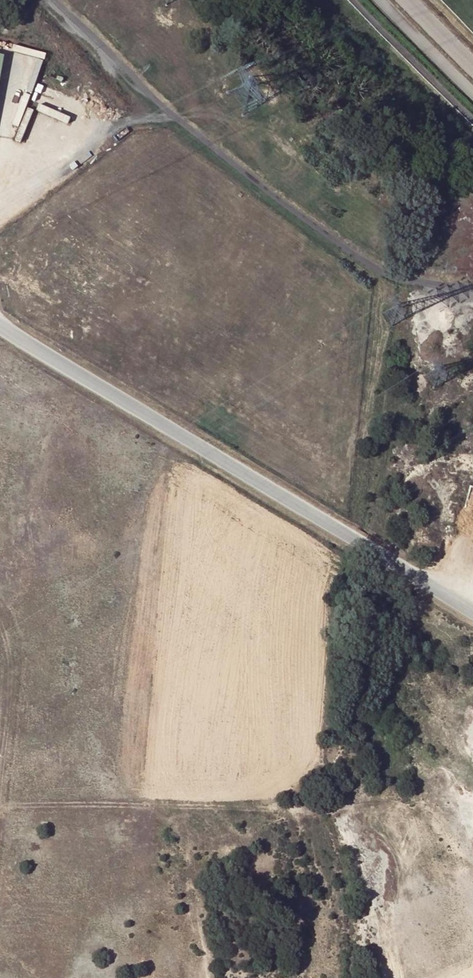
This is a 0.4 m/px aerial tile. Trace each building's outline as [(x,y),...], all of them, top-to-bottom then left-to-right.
[(40,104),(38,109),(68,122),(70,117),(40,104)]
